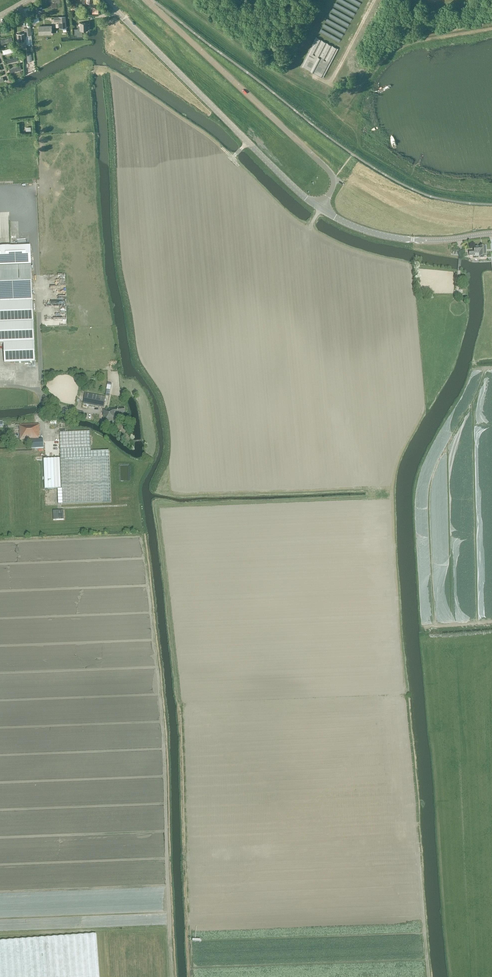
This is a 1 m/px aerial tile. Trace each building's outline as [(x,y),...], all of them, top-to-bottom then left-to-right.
[(66,16),(62,16),(54,17),(55,21),(59,21),(59,28),(67,28),(66,16)] [(83,30),(88,30),(88,22),(80,22),(80,26),(78,26),(78,28),(74,28),(74,34),(77,33),(77,36),(82,36),(82,30),(83,30)] [(51,31),(52,31),(52,30),(51,30),(51,26),(39,26),(39,34),(51,34),(51,31)] [(18,42),(19,47),(26,46),(25,36),(31,35),(30,27),(24,28),(24,32),(17,33),(18,42)] [(301,66),(323,78),(338,49),(316,37),(301,66)] [(31,265),(31,246),(0,247),(0,267),(31,265)] [(484,256),(486,256),(486,247),(474,247),(474,251),(469,251),(469,256),(474,256),(474,253),(480,253),(480,258),(481,258),(483,258),(484,257),(484,256)] [(0,267),(0,343),(4,343),(5,363),(35,362),(33,310),(36,310),(35,302),(33,302),(33,300),(35,300),(35,295),(32,295),(31,265),(0,267)] [(105,397),(85,393),(83,404),(103,408),(105,397)] [(125,417),(124,408),(104,410),(104,414),(103,414),(104,424),(117,423),(116,416),(117,416),(117,418),(125,417)] [(64,409),(63,414),(84,417),(85,413),(64,409)] [(32,448),(44,448),(43,439),(39,439),(39,436),(39,435),(39,424),(20,425),(20,440),(31,439),(32,448)] [(90,431),(66,432),(65,430),(60,430),(61,459),(44,459),(45,489),(58,489),(58,504),(112,502),(111,482),(110,472),(110,457),(110,451),(91,451),(90,431)] [(63,510),(53,511),(54,520),(64,519),(63,510)] [(96,934),(75,935),(0,941),(0,976),(99,976),(96,934)]
